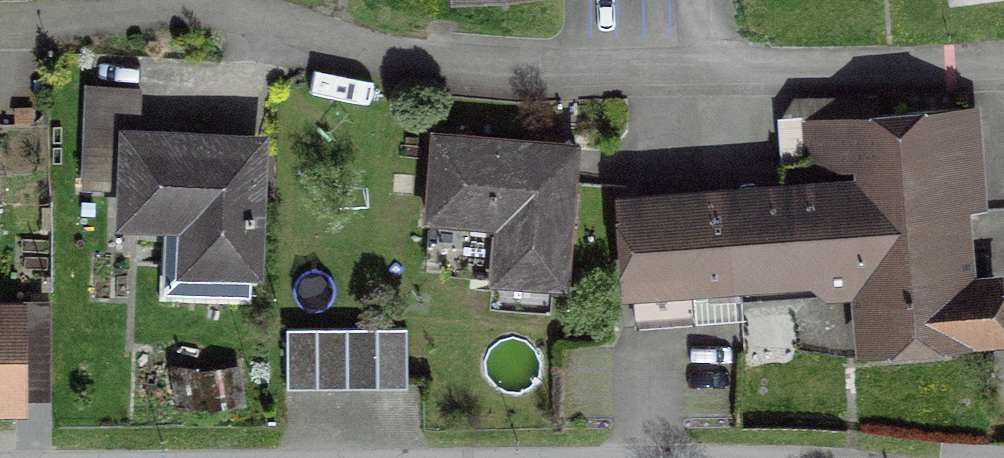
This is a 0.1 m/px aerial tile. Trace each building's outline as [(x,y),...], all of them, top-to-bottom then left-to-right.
[(953,12),(1003,5),(1003,0),(951,0),(953,12)] [(631,205),(639,319),(868,304),(872,365),(1003,356),(1003,283),(996,284),(985,118),(818,129),(822,192),(631,205)] [(273,148),(138,145),(136,234),(199,236),(198,280),(271,282),(273,148)] [(450,146),(445,223),(506,227),(502,286),(575,290),(584,155),(450,146)] [(798,321),(747,320),(747,350),(797,351),(798,321)] [(28,418),(28,321),(0,321),(0,418),(28,418)] [(385,341),(295,343),(296,400),(386,399),(385,341)]
